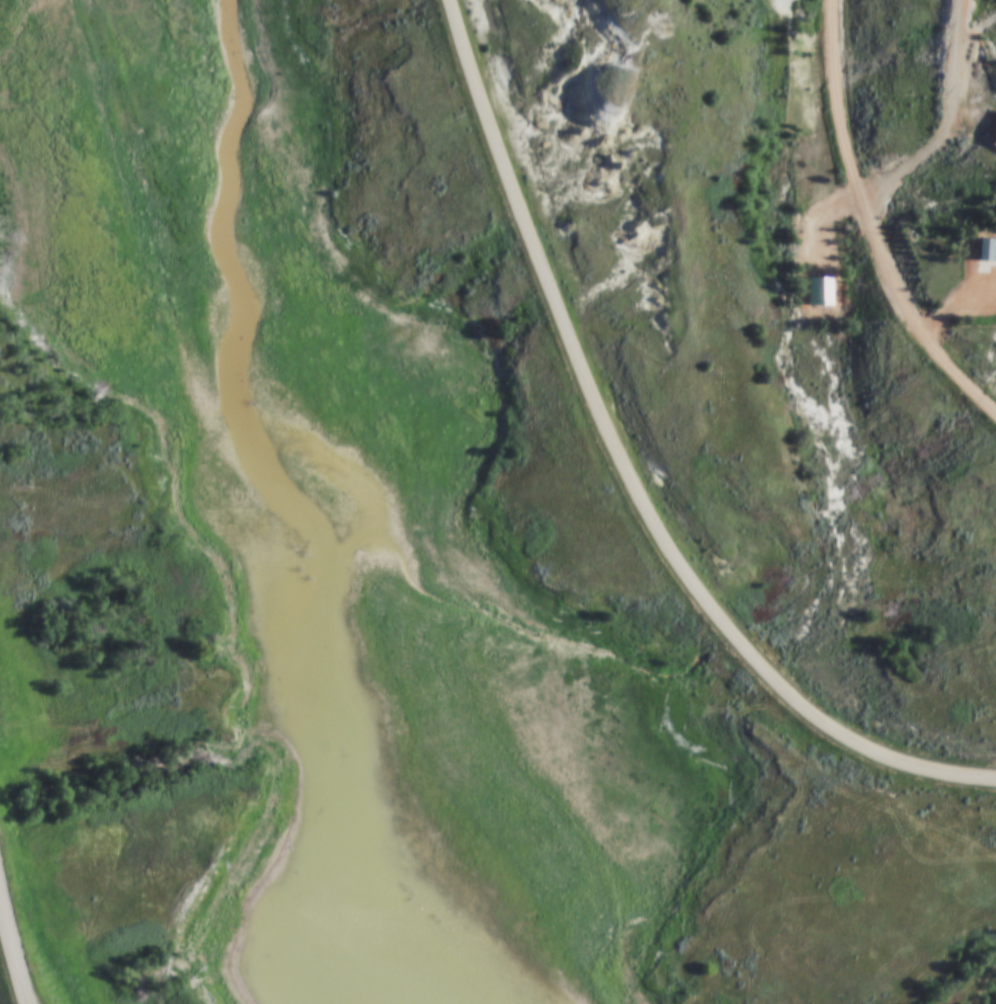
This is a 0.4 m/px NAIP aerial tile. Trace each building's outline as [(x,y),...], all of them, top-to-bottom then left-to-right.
[(995,145),(995,122),(988,141),(995,145)] [(971,240),(971,262),(995,262),(995,240),(971,240)] [(803,306),(831,306),(831,278),(803,278),(803,306)]
